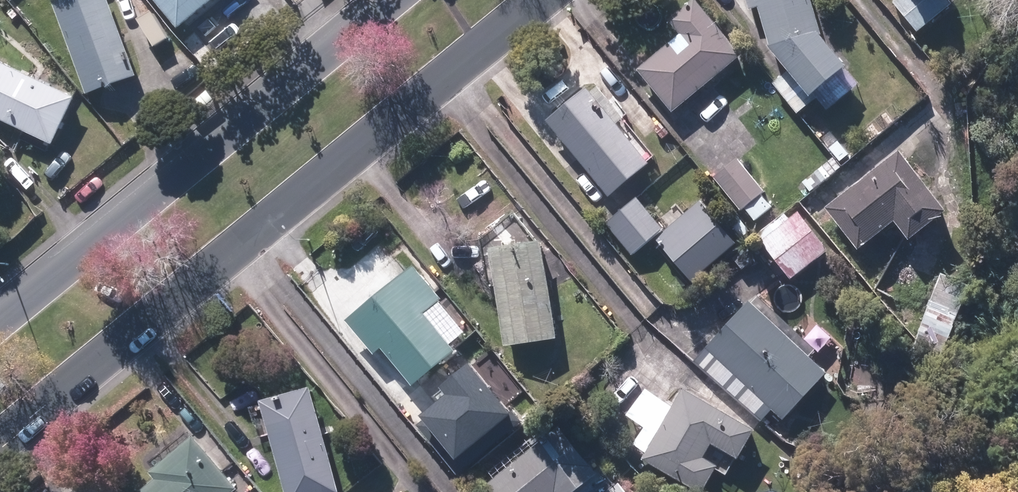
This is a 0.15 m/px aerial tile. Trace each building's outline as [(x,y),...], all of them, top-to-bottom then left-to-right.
[(90,96),(146,76),(119,0),(56,0),(90,96)] [(184,29),(218,0),(160,0),(184,29)] [(682,29),(638,65),(674,110),(746,52),(711,9),(703,0),(687,0),(670,14),(682,29)] [(763,6),(775,46),(813,91),(849,61),(824,30),(815,0),(748,0),(751,10),(763,6)] [(921,32),(961,0),(896,0),(921,32)] [(59,145),(81,98),(0,60),(0,117),(59,145)] [(591,84),(549,118),(610,194),(653,160),(591,84)] [(857,246),(896,218),(910,236),(946,209),(933,191),(903,150),(827,206),(857,246)] [(715,175),(742,209),(746,206),(757,220),(775,205),(738,157),(715,175)] [(638,194),(606,222),(633,253),(665,225),(638,194)] [(706,200),(659,238),(692,279),(739,241),(706,200)] [(797,200),(757,230),(792,277),(832,247),(797,200)] [(492,231),(504,245),(493,247),(506,344),(561,337),(548,239),(528,242),(506,218),(492,231)] [(417,384),(460,350),(430,312),(448,298),(420,262),(351,316),(379,352),(387,346),(417,384)] [(967,282),(939,272),(913,342),(941,352),(967,282)] [(762,422),(774,408),(784,417),(818,380),(814,377),(824,366),(819,361),(752,298),(695,358),(762,422)] [(526,414),(482,358),(427,400),(472,456),(526,414)] [(263,397),(288,491),(341,491),(342,491),(314,384),(263,397)] [(634,441),(650,450),(648,454),(708,489),(731,449),(742,456),(759,429),(687,387),(676,406),(646,388),(629,416),(644,425),(634,441)] [(598,460),(564,419),(485,485),(491,491),(625,491),(598,460)] [(158,475),(135,491),(235,491),(240,488),(204,440),(194,426),(147,461),(158,475)]
